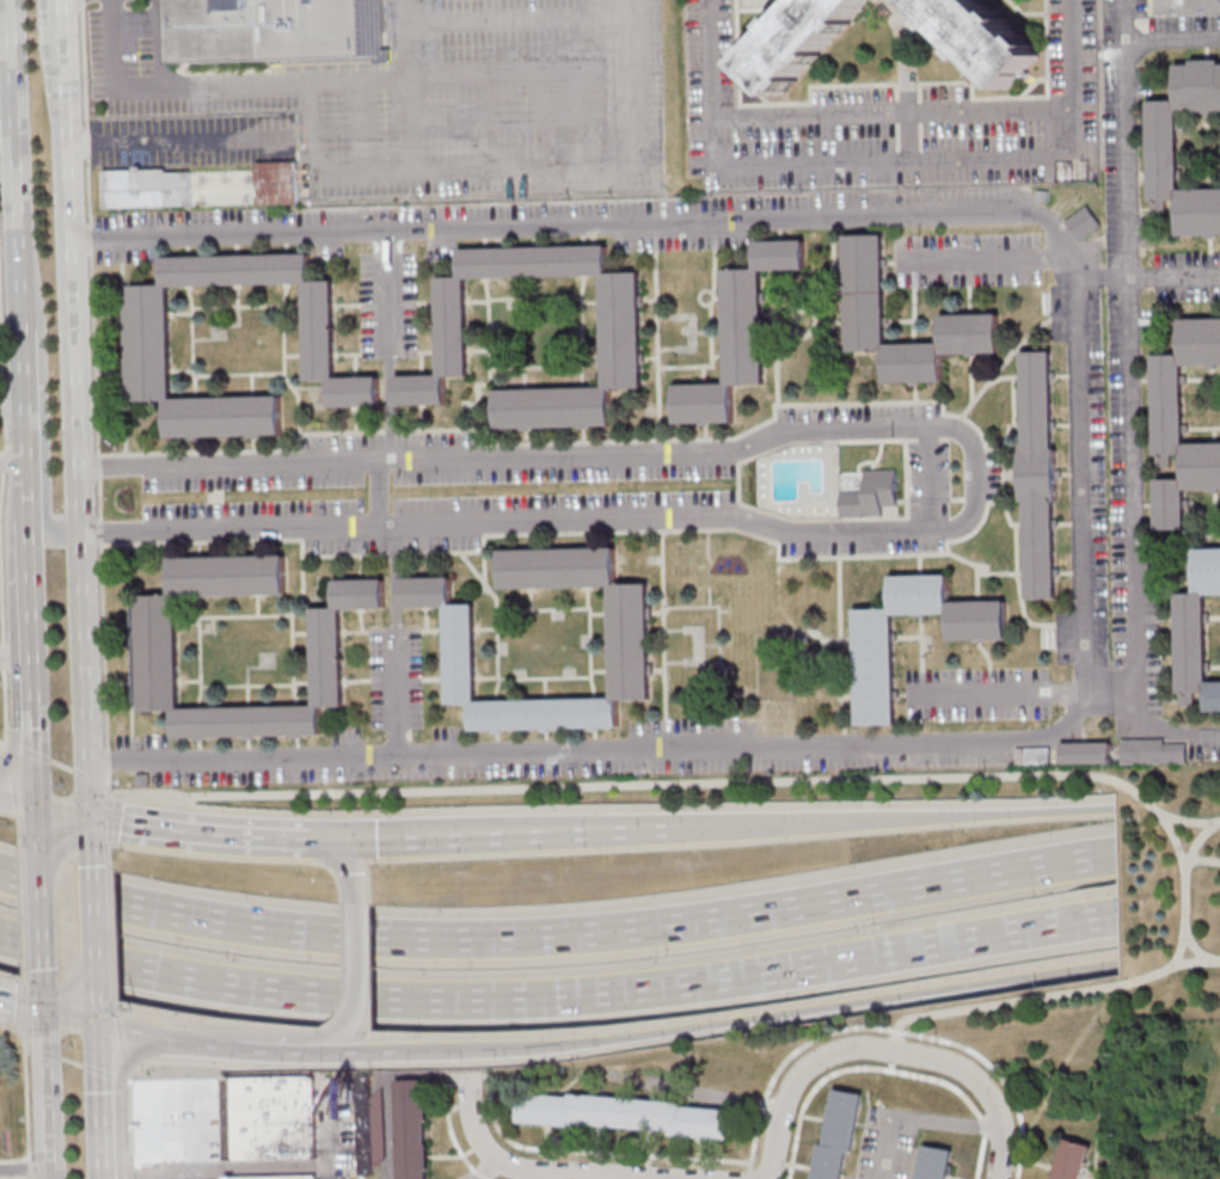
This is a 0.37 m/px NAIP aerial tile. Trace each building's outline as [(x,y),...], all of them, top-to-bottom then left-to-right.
[(180,50),(178,0),(375,0),(375,41),(180,50)] [(743,65),(778,96),(869,0),(804,0),(743,65)] [(1005,91),(1040,57),(979,0),(909,0),(1005,91)] [(1219,61),(1219,57),(1190,57),(1190,61),(1173,61),(1173,97),(1148,97),(1148,214),(1164,214),(1164,202),(1176,202),(1176,235),(1219,235),(1219,188),(1177,188),(1177,109),(1219,108),(1219,61)] [(255,161),(295,160),(296,201),(256,202),(255,161)] [(102,170),(133,168),(133,165),(139,164),(139,167),(165,166),(165,170),(190,170),(191,203),(103,207),(102,170)] [(1080,241),(1101,225),(1087,206),(1066,221),(1080,241)] [(842,233),(881,232),(883,342),(939,340),(938,313),(997,312),(998,352),(942,354),(942,380),(883,381),(882,350),(846,350),(842,233)] [(802,237),(753,238),(754,265),(722,266),(724,381),(673,382),(674,422),(732,419),(731,383),(764,382),(760,268),(803,266),(802,237)] [(495,426),(611,424),(609,387),(639,387),(637,269),(606,270),(605,242),(456,246),(456,274),(434,274),(436,371),(394,373),(394,403),(445,401),(443,374),(465,374),(464,276),(600,272),(602,385),(493,387),(495,426)] [(378,373),(333,374),(331,278),(307,278),(307,251),(158,256),(159,282),(128,283),(128,291),(123,291),(127,399),(163,398),(164,436),(280,432),(278,392),(170,395),(166,284),(302,281),(306,379),(326,379),(327,405),(378,404),(378,373)] [(1183,442),(1219,441),(1219,488),(1183,489),(1184,529),(1155,530),(1154,478),(1181,477),(1181,454),(1170,455),(1170,466),(1154,466),(1152,352),(1178,351),(1177,317),(1219,316),(1219,364),(1182,364),(1183,442)] [(1025,597),(1054,597),(1049,350),(1020,350),(1025,597)] [(839,516),(839,492),(862,491),(862,468),(894,468),(895,505),(879,505),(879,515),(839,516)] [(399,576),(449,575),(449,602),(472,602),(474,699),(611,695),(608,585),(498,588),(498,548),(613,546),(614,582),(646,581),(649,698),(618,699),(618,726),(468,730),(468,702),(446,704),(443,604),(400,604),(399,576)] [(1193,547),(1193,590),(1175,590),(1177,705),(1193,705),(1193,693),(1203,692),(1203,710),(1219,709),(1219,679),(1206,680),(1204,592),(1219,592),(1219,547),(1193,547)] [(283,553),(167,555),(168,592),(136,594),(136,603),(131,604),(134,699),(137,699),(137,711),(171,710),(171,737),(320,732),(319,705),(342,705),(339,607),(382,606),(381,576),(332,577),(332,604),(309,606),(313,702),(177,706),(173,594),(284,591),(283,553)] [(856,724),(852,607),(888,606),(887,573),(945,572),(946,598),(1003,597),(1004,638),(948,639),(946,610),(890,612),(894,723),(856,724)] [(1120,738),(1120,762),(1185,761),(1185,743),(1163,743),(1163,738),(1120,738)] [(1059,741),(1108,739),(1109,761),(1059,762),(1059,741)] [(1014,747),(1048,747),(1048,763),(1014,763),(1014,747)] [(316,1075),(225,1075),(226,1160),(316,1160),(316,1075)] [(428,1079),(396,1080),(398,1178),(429,1178),(428,1079)] [(833,1088),(825,1144),(817,1143),(812,1178),(844,1178),(857,1092),(833,1088)] [(519,1094),(517,1125),(733,1139),(735,1107),(519,1094)] [(1060,1136),(1050,1178),(1081,1178),(1090,1144),(1060,1136)] [(923,1144),(918,1178),(950,1178),(954,1149),(923,1144)]
